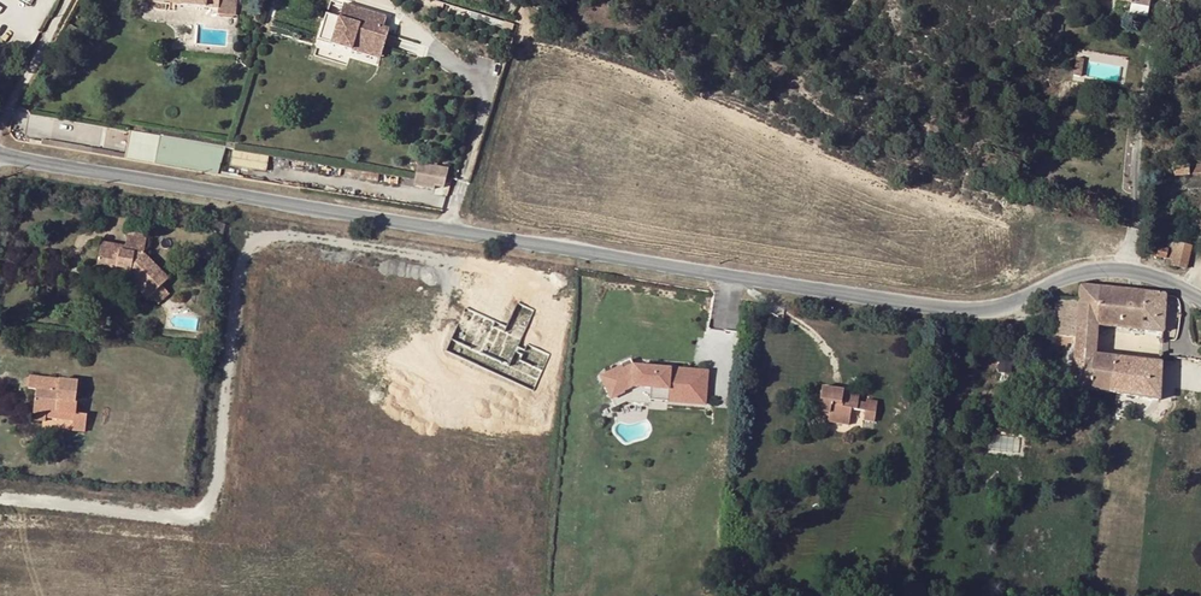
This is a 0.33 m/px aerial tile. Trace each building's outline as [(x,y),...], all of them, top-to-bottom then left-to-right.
[(182,4),(200,5),(199,15),(233,19),(235,0),(182,0),(182,4)] [(383,28),(386,17),(343,4),(339,19),(326,15),(318,40),(351,50),(354,42),(383,50),(389,29),(383,28)] [(351,50),(318,40),(316,48),(349,58),(351,50)] [(351,50),(380,59),(383,50),(354,42),(351,50)] [(1084,59),(1077,58),(1075,68),(1074,76),(1081,77),(1084,59)] [(1174,163),(1175,178),(1191,177),(1191,173),(1200,173),(1200,162),(1174,163)] [(449,171),(439,167),(435,180),(445,183),(449,171)] [(209,238),(215,239),(217,229),(210,228),(209,238)] [(95,275),(114,279),(115,274),(131,278),(149,297),(150,296),(161,286),(167,280),(142,254),(145,236),(127,233),(124,248),(101,243),(95,275)] [(1193,246),(1169,240),(1166,250),(1159,248),(1157,258),(1171,261),(1170,266),(1186,270),(1193,246)] [(115,274),(114,279),(128,281),(146,300),(149,297),(131,278),(115,274)] [(168,294),(161,286),(150,296),(157,304),(168,294)] [(1074,345),(1074,351),(1093,354),(1095,325),(1098,288),(1081,286),(1078,287),(1078,289),(1077,300),(1055,299),(1052,346),(1065,347),(1066,344),(1074,345)] [(1145,292),(1098,288),(1095,325),(1142,330),(1145,292)] [(1142,330),(1161,332),(1164,294),(1145,292),(1142,330)] [(1016,337),(1016,332),(991,327),(990,333),(1016,337)] [(1078,388),(1109,393),(1114,358),(1093,354),(1074,351),(1072,371),(1052,369),(1051,381),(1071,384),(1073,386),(1078,388)] [(1114,358),(1109,393),(1157,400),(1160,365),(1114,358)] [(707,406),(708,368),(623,365),(599,375),(609,399),(638,388),(650,388),(650,398),(666,398),(668,405),(707,406)] [(45,411),(74,415),(75,414),(76,404),(74,404),(77,383),(29,377),(27,389),(35,390),(32,420),(43,422),(44,418),(45,411)] [(858,396),(847,395),(847,401),(841,400),(842,394),(842,392),(821,388),(817,416),(828,417),(827,423),(847,425),(850,409),(864,411),(863,420),(873,422),(876,402),(866,401),(865,404),(857,403),(858,396)] [(45,411),(44,418),(73,422),(74,415),(45,411)] [(73,422),(72,432),(85,433),(87,415),(75,414),(74,415),(73,422)]
